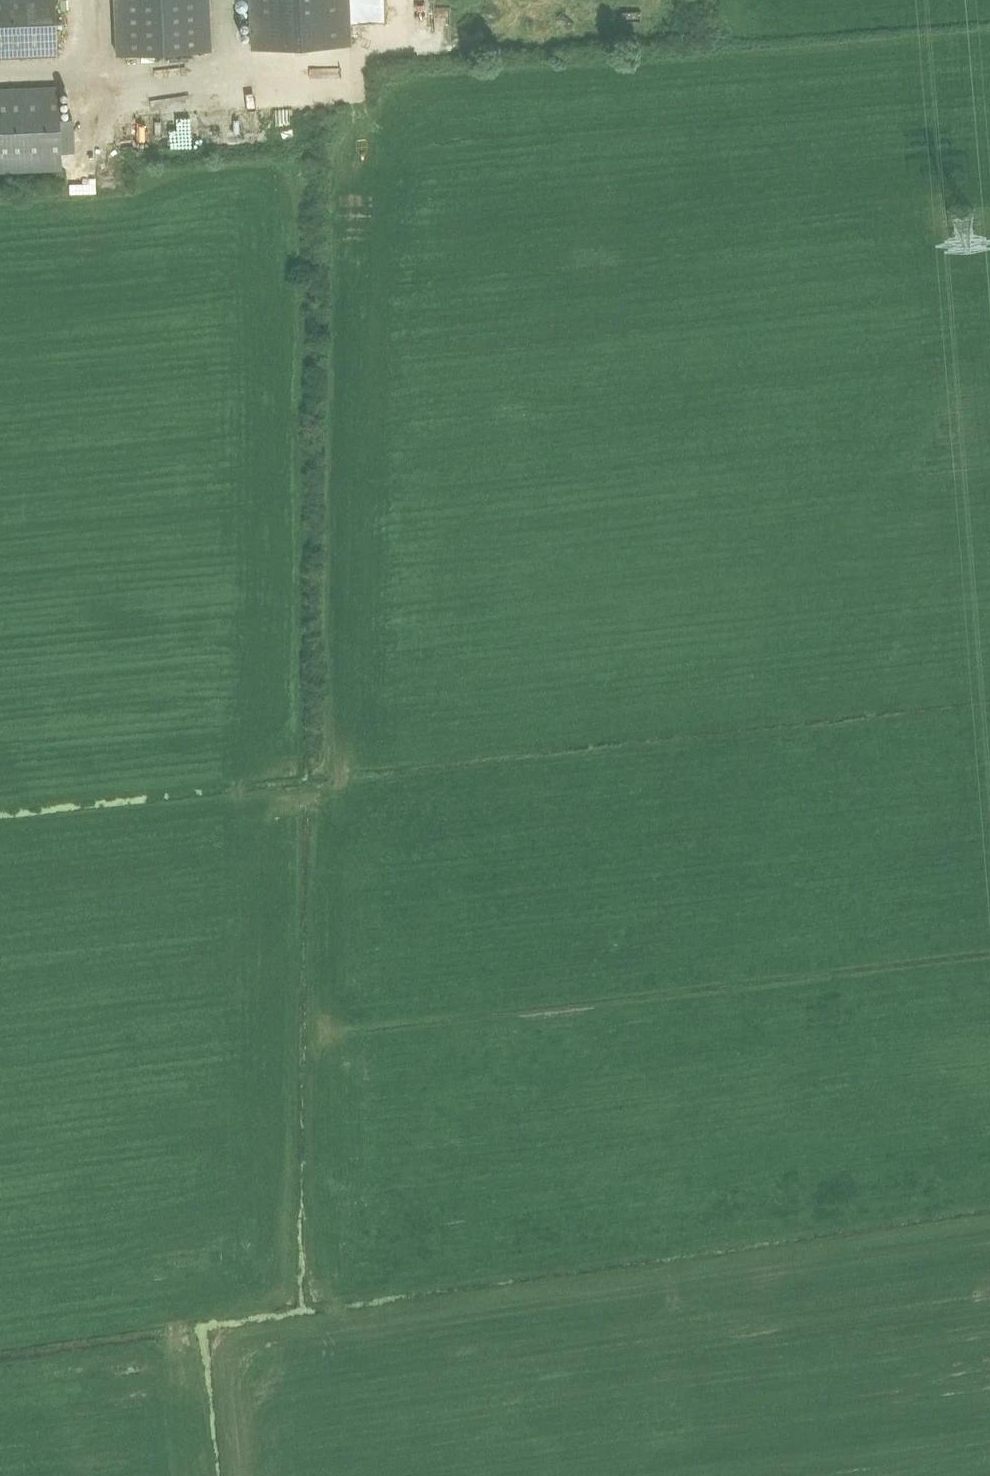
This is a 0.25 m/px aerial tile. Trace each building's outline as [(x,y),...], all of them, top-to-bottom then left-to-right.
[(55,0),(0,0),(0,57),(57,55),(55,0)] [(117,53),(211,49),(209,0),(115,0),(117,53)] [(252,48),(350,44),(348,0),(250,0),(252,48)] [(58,88),(0,90),(0,172),(61,170),(58,88)]
